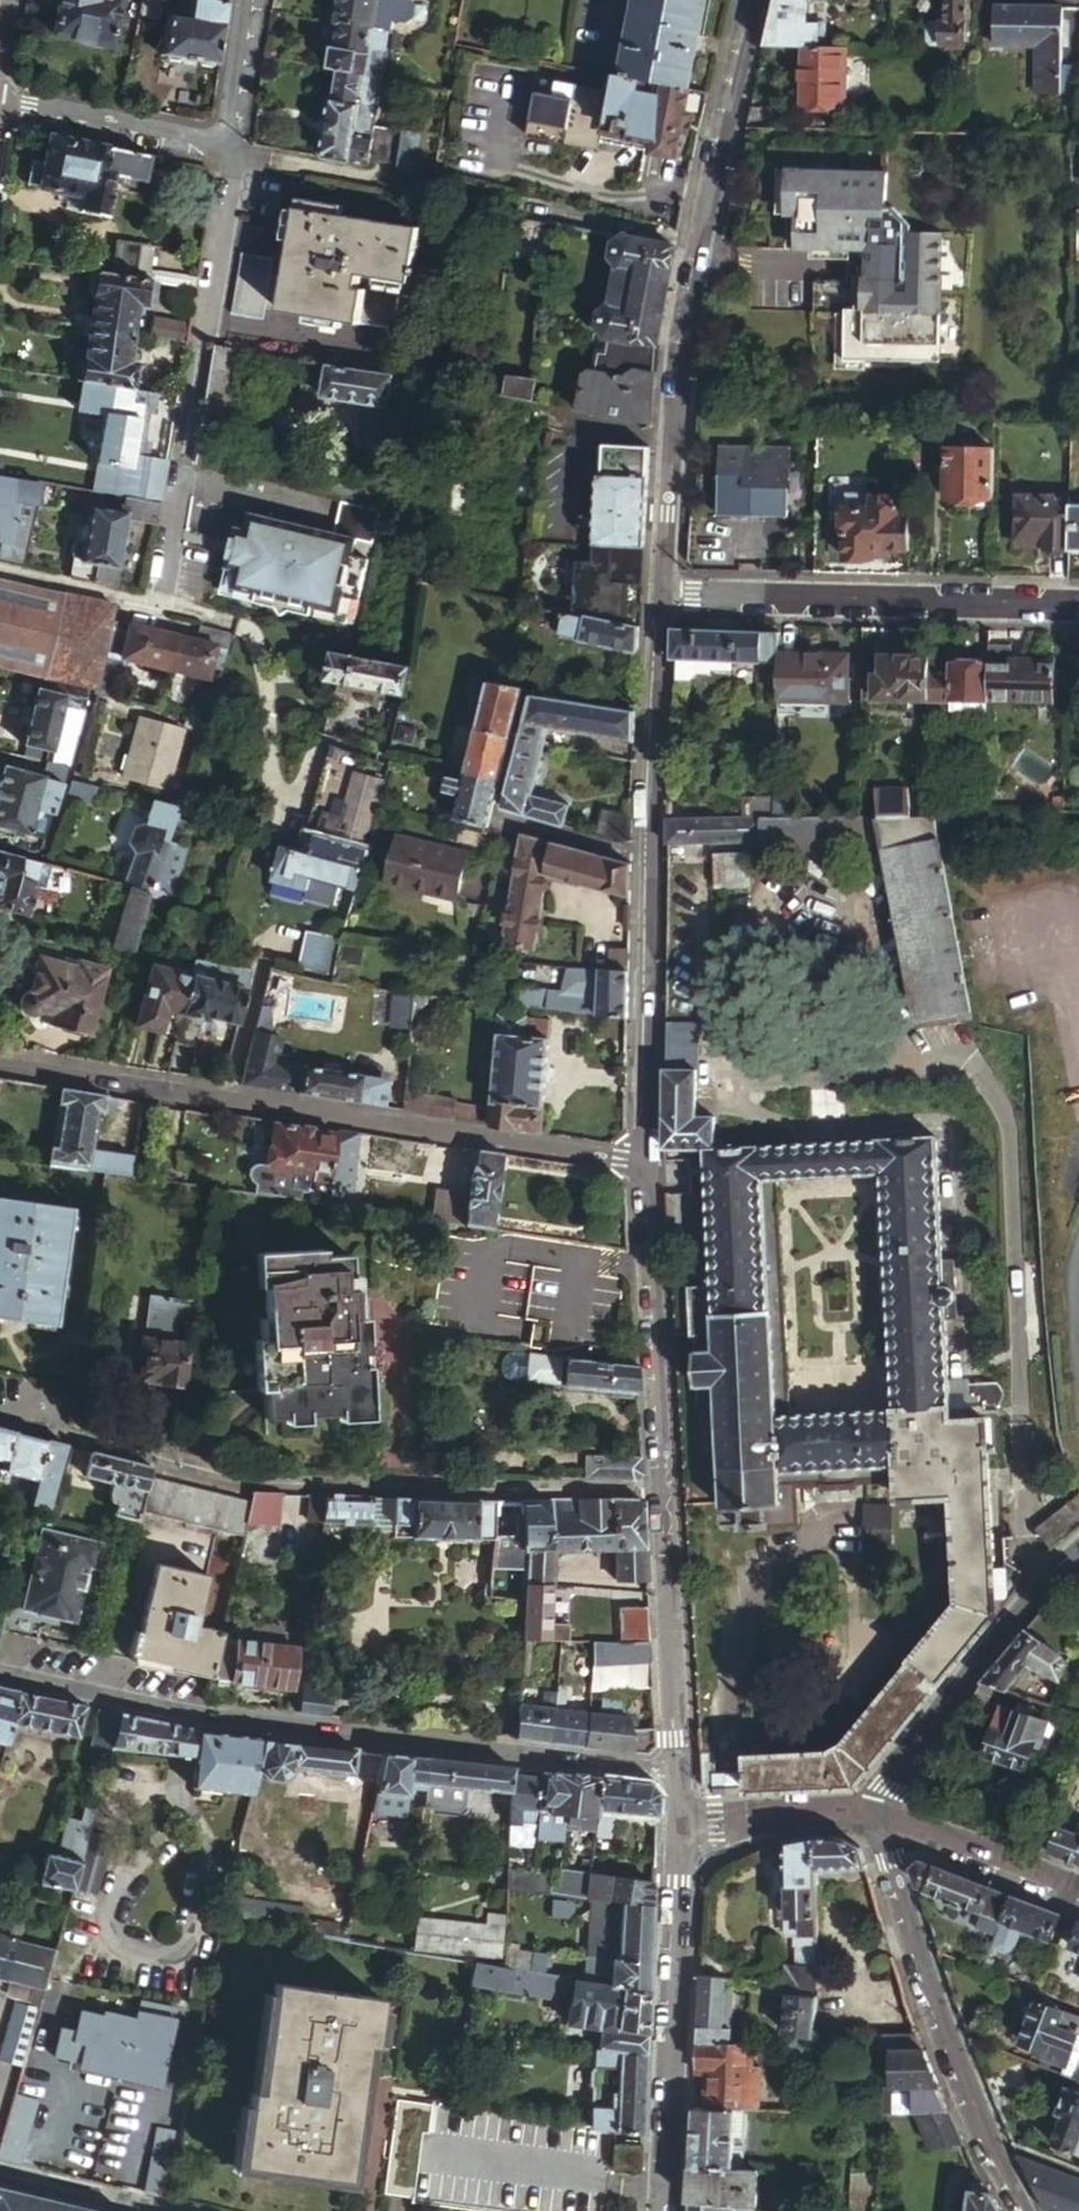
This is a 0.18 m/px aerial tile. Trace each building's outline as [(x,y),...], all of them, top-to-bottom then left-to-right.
[(61,11),(63,0),(55,0),(53,10),(61,11)] [(61,11),(56,35),(111,47),(121,4),(120,4),(120,0),(63,0),(61,11)] [(141,14),(160,18),(164,0),(145,0),(141,14)] [(227,4),(210,0),(188,0),(185,18),(169,16),(162,55),(166,55),(169,61),(178,63),(182,59),(197,61),(197,63),(200,66),(201,67),(206,68),(211,64),(218,65),(227,4)] [(339,24),(343,24),(392,32),(394,21),(408,23),(414,19),(416,8),(411,2),(399,0),(343,0),(339,24)] [(625,77),(687,88),(705,0),(641,0),(625,77)] [(809,0),(777,0),(766,47),(806,47),(826,48),(827,22),(809,21),(809,0)] [(924,24),(936,25),(933,28),(932,39),(937,43),(941,43),(942,44),(973,45),(973,0),(924,0),(924,24)] [(1065,8),(998,7),(997,45),(1039,46),(1038,93),(1063,93),(1064,63),(1065,8)] [(392,32),(343,24),(339,48),(335,47),(332,68),(340,70),(383,77),(384,77),(392,32)] [(844,48),(826,48),(806,47),(806,105),(849,105),(850,72),(850,70),(844,70),(844,48)] [(1064,63),(1063,93),(1078,93),(1078,82),(1078,63),(1064,63)] [(328,125),(326,137),(323,158),(369,167),(370,160),(399,165),(402,175),(410,177),(417,135),(375,127),(383,77),(340,70),(335,99),(331,101),(328,125)] [(687,88),(625,77),(613,74),(609,92),(602,133),(628,138),(626,148),(675,157),(680,134),(684,112),(689,88),(687,88)] [(602,133),(609,92),(539,79),(528,139),(598,152),(600,143),(602,133)] [(888,92),(873,92),(873,107),(888,107),(888,92)] [(784,107),(753,108),(749,127),(784,128),(784,107)] [(693,114),(684,112),(680,134),(689,135),(693,114)] [(326,137),(328,125),(320,123),(318,135),(326,137)] [(602,133),(600,143),(626,148),(628,138),(602,133)] [(145,184),(151,157),(50,136),(44,164),(33,161),(28,184),(39,187),(39,189),(82,198),(79,211),(106,217),(115,177),(145,184)] [(159,187),(165,160),(151,157),(145,184),(159,187)] [(787,249),(848,250),(857,250),(868,262),(868,275),(848,274),(848,283),(815,282),(814,312),(847,313),(846,362),(940,364),(943,233),(913,232),(913,225),(894,207),(887,207),(887,171),(788,168),(787,249)] [(264,308),(395,333),(404,287),(409,287),(410,279),(415,280),(416,273),(412,272),(419,233),(343,218),(344,208),(300,199),(285,278),(270,275),(274,256),(243,250),(230,315),(262,321),(264,308)] [(607,336),(659,344),(676,247),(622,237),(613,243),(611,255),(617,265),(609,307),(600,314),(598,326),(604,336),(607,336)] [(115,241),(110,275),(146,280),(151,247),(115,241)] [(848,250),(848,274),(868,275),(868,262),(857,250),(848,250)] [(94,298),(90,329),(130,335),(134,304),(142,304),(146,280),(110,275),(91,273),(88,293),(92,297),(94,298)] [(153,338),(185,344),(188,324),(156,320),(153,338)] [(78,363),(76,379),(75,381),(83,382),(130,389),(134,366),(126,365),(130,335),(90,329),(85,359),(83,359),(78,363)] [(659,344),(607,336),(604,352),(598,351),(595,372),(591,371),(586,375),(580,410),(653,424),(659,344)] [(269,377),(273,357),(215,347),(195,466),(228,472),(244,374),(269,377)] [(408,378),(327,365),(321,398),(388,409),(390,394),(405,396),(408,378)] [(509,376),(506,396),(531,400),(534,381),(509,376)] [(93,474),(90,493),(122,499),(158,505),(166,463),(137,458),(131,457),(134,440),(139,408),(150,409),(153,393),(130,389),(83,382),(78,411),(102,416),(94,466),(100,467),(99,475),(93,474)] [(747,421),(699,420),(691,563),(699,570),(743,571),(745,515),(719,514),(721,443),(746,444),(747,421)] [(131,457),(137,458),(140,441),(134,440),(131,457)] [(746,444),(721,443),(719,514),(745,515),(787,516),(789,445),(746,444)] [(646,547),(651,446),(606,444),(604,472),(600,471),(596,544),(640,546),(646,547)] [(945,498),(994,499),(995,449),(946,448),(945,498)] [(309,474),(305,488),(320,491),(323,477),(309,474)] [(0,478),(0,543),(0,563),(24,568),(38,508),(41,485),(0,478)] [(891,551),(911,552),(912,544),(912,489),(893,488),(893,499),(876,499),(876,498),(849,497),(848,512),(847,512),(847,516),(843,517),(840,519),(841,528),(842,530),(847,530),(847,535),(848,535),(848,559),(849,559),(849,573),(875,574),(875,559),(876,559),(876,556),(891,555),(891,551)] [(158,505),(122,499),(119,513),(87,509),(82,542),(76,541),(72,544),(70,555),(73,559),(70,579),(114,589),(124,520),(155,525),(158,505)] [(1070,550),(1071,505),(1071,500),(1019,500),(1018,548),(1047,549),(1047,550),(1070,550)] [(358,596),(378,512),(339,503),(332,533),(251,515),(247,531),(235,528),(225,568),(238,571),(233,590),(258,595),(257,603),(310,615),(312,607),(338,613),(342,593),(358,596)] [(1070,550),(1078,550),(1078,505),(1071,505),(1070,550)] [(640,583),(640,546),(596,544),(594,544),(594,561),(570,561),(569,586),(578,586),(577,614),(630,624),(630,583),(640,583)] [(43,675),(89,687),(98,688),(106,653),(103,653),(111,623),(116,607),(0,581),(0,665),(43,675)] [(630,624),(577,614),(570,612),(565,637),(640,653),(642,626),(630,624)] [(106,653),(98,688),(114,691),(122,660),(129,629),(130,627),(111,623),(103,653),(106,653)] [(129,629),(122,660),(170,671),(178,638),(130,627),(129,629)] [(210,668),(221,671),(232,633),(202,627),(198,642),(178,638),(170,671),(208,680),(210,668)] [(763,639),(763,633),(675,629),(674,659),(679,659),(678,679),(692,680),(699,675),(698,669),(710,670),(732,670),(732,662),(762,663),(762,659),(763,647),(770,647),(770,639),(763,639)] [(781,655),(781,634),(763,633),(763,639),(770,639),(770,647),(763,647),(762,659),(780,659),(780,655),(781,655)] [(990,645),(989,665),(989,703),(1055,704),(1056,660),(1034,660),(1034,666),(1010,665),(1010,659),(1010,645),(990,645)] [(329,681),(406,695),(410,665),(335,651),(329,681)] [(848,656),(781,655),(780,655),(780,659),(780,698),(826,699),(826,702),(846,702),(848,656)] [(929,658),(927,658),(883,657),(883,676),(874,676),(874,700),(928,701),(929,678),(929,658)] [(929,678),(928,701),(952,702),(952,712),(988,713),(989,703),(989,665),(966,664),(966,661),(952,661),(952,678),(929,678)] [(84,711),(89,687),(43,675),(40,687),(37,686),(22,746),(46,751),(52,753),(64,706),(84,711)] [(501,779),(524,687),(491,681),(468,774),(501,779)] [(98,688),(96,694),(112,698),(113,696),(114,691),(98,688)] [(522,734),(548,741),(551,726),(636,740),(637,711),(531,694),(522,734)] [(44,762),(67,767),(84,711),(64,706),(52,753),(46,751),(44,762)] [(207,717),(192,714),(187,728),(192,729),(203,732),(207,717)] [(143,718),(125,776),(169,790),(186,732),(143,718)] [(405,727),(401,741),(416,744),(419,730),(405,727)] [(201,740),(203,732),(192,729),(190,736),(201,740)] [(548,741),(522,734),(505,805),(506,809),(566,826),(571,805),(536,795),(548,741)] [(44,762),(40,775),(0,765),(0,828),(28,835),(34,809),(44,812),(43,816),(46,819),(51,820),(67,767),(44,762)] [(388,768),(387,775),(396,777),(398,771),(388,768)] [(356,818),(368,774),(360,772),(348,815),(356,818)] [(363,868),(379,807),(386,779),(368,774),(356,818),(348,815),(341,840),(308,829),(302,849),(363,868)] [(489,826),(501,779),(468,774),(466,781),(449,777),(445,791),(463,795),(456,819),(489,826)] [(308,829),(320,785),(300,780),(287,829),(289,829),(285,843),(287,843),(302,849),(308,829)] [(71,782),(67,798),(91,805),(94,788),(71,782)] [(174,792),(169,805),(180,809),(184,795),(174,792)] [(779,817),(779,796),(745,797),(745,818),(779,817)] [(180,809),(169,805),(153,800),(125,884),(130,886),(151,892),(154,894),(170,899),(177,877),(169,874),(175,855),(170,848),(166,848),(180,809)] [(634,817),(604,808),(596,835),(624,843),(633,837),(634,817)] [(939,812),(880,814),(925,1016),(981,1004),(950,863),(939,812)] [(745,818),(669,819),(668,840),(761,838),(761,849),(784,848),(856,847),(857,815),(779,817),(745,818)] [(35,843),(43,845),(47,833),(39,830),(35,843)] [(399,833),(387,878),(456,896),(467,851),(399,833)] [(554,841),(523,833),(523,834),(520,857),(551,862),(554,841)] [(550,874),(631,895),(632,863),(554,841),(551,862),(550,874)] [(363,868),(302,849),(287,843),(280,864),(276,880),(310,890),(314,875),(358,889),(363,868)] [(716,888),(751,888),(751,852),(715,853),(716,888)] [(29,915),(41,863),(0,853),(0,908),(29,915)] [(508,944),(540,948),(550,874),(551,862),(520,857),(519,868),(508,944)] [(130,886),(114,948),(136,951),(151,892),(130,886)] [(312,930),(302,967),(332,974),(341,938),(312,930)] [(611,947),(610,970),(630,970),(631,947),(611,947)] [(483,955),(450,951),(449,960),(482,964),(483,955)] [(39,1010),(54,1015),(66,1018),(63,1029),(90,1037),(108,969),(80,961),(78,965),(39,954),(28,995),(26,998),(25,1000),(24,1004),(24,1006),(26,1009),(28,1011),(29,1011),(31,1012),(32,1012),(35,1012),(36,1012),(39,1010)] [(210,1014),(240,1022),(254,968),(222,963),(217,982),(203,977),(204,970),(197,968),(195,975),(185,1013),(208,1019),(210,1014)] [(169,1008),(185,1013),(195,975),(154,964),(137,1026),(162,1033),(169,1008)] [(630,970),(610,970),(594,969),(593,995),(556,991),(556,989),(524,986),(523,995),(517,994),(516,1000),(522,1001),(521,1004),(600,1014),(630,1018),(630,970)] [(429,993),(418,992),(416,1005),(421,1006),(428,1001),(429,993)] [(413,1026),(413,994),(392,994),(393,1027),(413,1026)] [(630,1018),(600,1014),(597,1035),(629,1039),(630,1018)] [(51,1026),(63,1029),(66,1018),(54,1015),(51,1026)] [(501,1015),(492,1123),(542,1132),(552,1020),(501,1015)] [(697,1020),(665,1020),(665,1068),(696,1067),(697,1020)] [(283,1037),(257,1030),(256,1030),(243,1084),(359,1102),(362,1075),(344,1073),(344,1071),(277,1061),(283,1037)] [(696,1067),(665,1068),(664,1147),(693,1146),(709,1144),(716,1144),(715,1112),(698,1112),(696,1067)] [(64,1089),(61,1088),(59,1103),(66,1104),(59,1149),(50,1147),(48,1165),(120,1175),(132,1177),(134,1158),(90,1151),(97,1109),(105,1110),(107,1098),(107,1097),(64,1089)] [(408,1110),(456,1118),(458,1102),(458,1098),(409,1090),(408,1110)] [(458,1102),(456,1118),(477,1121),(480,1106),(458,1102)] [(332,1181),(338,1134),(276,1124),(273,1145),(270,1145),(266,1163),(269,1164),(268,1166),(279,1168),(278,1171),(289,1173),(289,1170),(306,1173),(306,1177),(332,1181)] [(358,1132),(338,1130),(338,1134),(332,1181),(329,1205),(350,1208),(359,1133),(358,1132)] [(691,1335),(696,1335),(716,1334),(715,1317),(783,1314),(778,1177),(883,1173),(892,1409),(787,1414),(791,1485),(792,1513),(774,1514),(775,1527),(803,1525),(801,1485),(897,1481),(898,1498),(941,1497),(945,1596),(859,1702),(855,1698),(829,1700),(821,1710),(766,1713),(768,1754),(739,1755),(739,1770),(740,1791),(856,1784),(998,1612),(996,1572),(996,1565),(988,1391),(1002,1391),(1001,1367),(966,1369),(967,1382),(978,1382),(978,1391),(948,1392),(944,1313),(948,1317),(957,1318),(964,1310),(964,1301),(957,1295),(949,1295),(944,1298),(937,1135),(716,1144),(709,1144),(709,1168),(713,1280),(702,1280),(703,1286),(689,1287),(691,1335)] [(709,1168),(709,1144),(693,1146),(694,1169),(709,1168)] [(478,1150),(471,1149),(468,1167),(473,1168),(476,1168),(478,1150)] [(462,1206),(459,1223),(492,1228),(503,1153),(478,1150),(476,1168),(473,1168),(467,1206),(462,1206)] [(281,1192),(280,1198),(301,1201),(303,1187),(290,1185),(281,1192)] [(436,1191),(432,1219),(459,1223),(462,1206),(463,1195),(436,1191)] [(16,1318),(57,1324),(75,1207),(0,1196),(0,1316),(16,1318)] [(261,1252),(263,1287),(265,1317),(258,1317),(259,1338),(266,1338),(267,1351),(253,1352),(256,1390),(263,1390),(265,1418),(371,1411),(366,1332),(359,1332),(357,1298),(356,1285),(342,1286),(341,1274),(348,1274),(347,1253),(321,1255),(321,1248),(261,1252)] [(256,1287),(263,1287),(261,1252),(253,1253),(256,1287)] [(355,1273),(348,1274),(341,1274),(342,1286),(356,1285),(355,1273)] [(154,1292),(147,1338),(190,1344),(196,1298),(154,1292)] [(371,1298),(357,1298),(359,1332),(366,1332),(373,1331),(371,1298)] [(716,1334),(696,1335),(699,1403),(717,1403),(722,1516),(742,1515),(742,1534),(775,1533),(775,1527),(774,1514),(792,1513),(791,1485),(787,1414),(783,1314),(715,1317),(716,1334)] [(147,1338),(140,1336),(138,1346),(142,1346),(137,1378),(183,1385),(190,1344),(147,1338)] [(252,1339),(253,1352),(267,1351),(266,1338),(259,1338),(252,1339)] [(639,1393),(637,1363),(561,1355),(520,1349),(513,1349),(508,1351),(505,1356),(503,1361),(503,1367),(505,1372),(512,1376),(525,1379),(639,1393)] [(81,1409),(79,1426),(109,1430),(111,1413),(81,1409)] [(6,1463),(4,1473),(38,1482),(44,1457),(48,1441),(0,1429),(0,1461),(6,1463)] [(34,1499),(33,1504),(54,1509),(69,1446),(59,1444),(48,1441),(44,1457),(38,1482),(34,1499)] [(151,1478),(153,1467),(108,1456),(93,1452),(87,1477),(113,1484),(113,1486),(111,1495),(111,1498),(113,1501),(116,1503),(117,1504),(119,1505),(117,1515),(140,1521),(142,1512),(151,1478)] [(643,1475),(642,1457),(586,1456),(586,1475),(636,1477),(643,1475)] [(251,1501),(151,1478),(142,1512),(161,1517),(243,1536),(247,1520),(251,1501)] [(281,1492),(254,1490),(251,1501),(247,1520),(278,1523),(281,1492)] [(327,1493),(311,1492),(310,1519),(326,1520),(327,1493)] [(351,1494),(327,1493),(326,1520),(371,1522),(373,1495),(351,1494)] [(1054,1547),(1078,1527),(1078,1493),(1037,1526),(1054,1547)] [(371,1522),(394,1523),(395,1496),(388,1496),(373,1495),(371,1522)] [(638,1495),(613,1497),(614,1525),(645,1523),(644,1500),(638,1495)] [(484,1539),(495,1539),(498,1499),(434,1497),(395,1496),(394,1523),(394,1535),(438,1537),(439,1538),(453,1539),(453,1538),(484,1540),(484,1539)] [(614,1525),(613,1497),(597,1497),(549,1499),(550,1550),(554,1550),(616,1548),(614,1525)] [(525,1551),(529,1551),(550,1550),(549,1499),(524,1500),(525,1551)] [(889,1505),(864,1506),(865,1552),(891,1551),(889,1505)] [(614,1525),(616,1548),(647,1547),(645,1523),(614,1525)] [(12,1590),(1,1632),(8,1633),(38,1639),(44,1615),(78,1623),(91,1568),(98,1570),(105,1545),(43,1530),(28,1594),(12,1590)] [(647,1547),(616,1548),(617,1581),(648,1580),(647,1547)] [(550,1550),(529,1551),(527,1582),(552,1584),(554,1550),(550,1550)] [(1006,1565),(1008,1599),(1025,1578),(1024,1570),(1006,1559),(1006,1565)] [(208,1675),(213,1677),(216,1665),(219,1648),(222,1637),(223,1630),(197,1623),(209,1576),(157,1563),(139,1630),(135,1630),(129,1653),(133,1654),(132,1659),(208,1675)] [(996,1572),(998,1612),(1008,1599),(1006,1565),(996,1565),(996,1572)] [(552,1584),(527,1582),(527,1584),(526,1602),(524,1638),(568,1639),(568,1622),(549,1622),(552,1584)] [(651,1641),(650,1605),(619,1606),(620,1640),(651,1641)] [(234,1650),(219,1648),(216,1665),(213,1677),(291,1687),(298,1646),(281,1644),(284,1626),(245,1621),(242,1639),(236,1638),(234,1650)] [(1028,1622),(988,1675),(1012,1692),(1029,1670),(1034,1674),(1041,1664),(1066,1683),(1078,1665),(1078,1660),(1028,1622)] [(651,1641),(620,1640),(593,1639),(592,1660),(631,1659),(652,1659),(651,1641)] [(631,1659),(592,1660),(592,1665),(590,1688),(653,1687),(652,1659),(631,1659)] [(486,1660),(474,1668),(483,1681),(495,1672),(486,1660)] [(333,1682),(302,1678),(301,1689),(332,1693),(333,1682)] [(298,1711),(334,1716),(339,1682),(333,1682),(332,1693),(301,1689),(298,1711)] [(7,1743),(11,1722),(14,1710),(19,1692),(5,1688),(0,1687),(0,1741),(7,1743)] [(517,1738),(552,1742),(558,1689),(546,1688),(544,1703),(520,1700),(517,1738)] [(552,1742),(586,1745),(590,1709),(563,1706),(565,1689),(558,1689),(552,1742)] [(88,1706),(19,1692),(14,1710),(11,1722),(47,1729),(79,1736),(88,1706)] [(601,1710),(590,1709),(586,1745),(648,1754),(656,1746),(655,1727),(632,1728),(628,1716),(622,1716),(624,1701),(602,1698),(601,1710)] [(992,1698),(974,1752),(1030,1770),(1049,1712),(1010,1699),(1009,1704),(992,1698)] [(122,1714),(100,1709),(91,1746),(112,1752),(122,1714)] [(112,1752),(111,1755),(122,1756),(124,1747),(138,1749),(176,1754),(179,1726),(167,1724),(153,1720),(122,1714),(112,1752)] [(179,1726),(176,1754),(178,1754),(198,1757),(195,1788),(253,1795),(259,1768),(265,1738),(253,1737),(222,1733),(200,1731),(193,1729),(179,1726)] [(357,1749),(265,1738),(259,1768),(266,1779),(283,1781),(293,1774),(294,1767),(354,1774),(357,1749)] [(371,1751),(357,1749),(354,1774),(294,1767),(293,1774),(378,1785),(385,1752),(371,1751)] [(714,1751),(701,1751),(703,1785),(711,1792),(717,1792),(715,1771),(714,1751)] [(429,1757),(385,1752),(378,1785),(377,1792),(373,1811),(407,1815),(410,1788),(425,1790),(426,1784),(429,1757)] [(516,1767),(429,1757),(426,1784),(491,1792),(491,1789),(514,1792),(515,1773),(516,1767)] [(543,1770),(542,1777),(540,1795),(553,1797),(552,1801),(569,1803),(572,1803),(573,1795),(575,1795),(577,1775),(575,1774),(543,1770)] [(715,1771),(717,1792),(740,1791),(739,1770),(715,1771)] [(542,1777),(515,1773),(514,1792),(511,1822),(521,1823),(522,1807),(538,1809),(540,1795),(542,1777)] [(604,1778),(577,1775),(575,1795),(573,1795),(572,1803),(569,1803),(569,1812),(571,1812),(600,1815),(604,1778)] [(652,1783),(604,1778),(600,1815),(599,1826),(610,1828),(612,1810),(659,1815),(660,1792),(652,1783)] [(538,1809),(537,1825),(568,1828),(571,1812),(569,1812),(569,1803),(552,1801),(553,1797),(540,1795),(538,1809)] [(74,1888),(78,1873),(90,1830),(95,1811),(85,1808),(79,1829),(68,1826),(64,1839),(59,1855),(46,1851),(39,1879),(74,1888)] [(1048,1850),(1067,1857),(1078,1862),(1078,1861),(1078,1830),(1078,1833),(1057,1825),(1048,1850)] [(90,1830),(78,1873),(94,1878),(106,1835),(90,1830)] [(785,1969),(784,1988),(791,1989),(813,1992),(814,1871),(814,1866),(814,1835),(786,1839),(786,1871),(778,1871),(777,1916),(784,1916),(783,1934),(792,1935),(792,1945),(794,1945),(794,1969),(785,1969)] [(814,1866),(866,1865),(860,1846),(841,1837),(814,1835),(814,1866)] [(592,1881),(591,1896),(612,1899),(655,1904),(655,1888),(657,1857),(641,1855),(634,1854),(633,1877),(613,1875),(612,1883),(592,1881)] [(912,1868),(917,1883),(950,1896),(949,1899),(961,1904),(962,1901),(982,1909),(983,1907),(986,1908),(995,1887),(922,1859),(912,1868)] [(581,1895),(586,1896),(591,1896),(592,1881),(594,1864),(581,1862),(578,1895),(581,1895)] [(531,1873),(507,1870),(505,1886),(530,1889),(531,1873)] [(531,1873),(530,1889),(542,1891),(543,1883),(550,1885),(551,1876),(531,1873)] [(550,1885),(543,1883),(542,1891),(549,1891),(550,1885)] [(1011,1894),(995,1887),(986,1908),(979,1926),(996,1933),(1011,1894)] [(1060,1913),(1011,1894),(996,1933),(991,1945),(1008,1953),(1018,1946),(1025,1928),(1050,1938),(1060,1913)] [(611,1908),(612,1899),(591,1896),(586,1896),(581,1895),(579,1941),(584,1942),(584,1953),(603,1956),(609,1956),(611,1908)] [(309,1909),(232,1896),(230,1908),(307,1921),(309,1909)] [(612,1899),(611,1908),(609,1956),(652,1958),(655,1904),(612,1899)] [(316,1935),(348,1940),(350,1928),(352,1920),(346,1919),(345,1927),(318,1923),(316,1935)] [(1070,1944),(1078,1948),(1078,1920),(1070,1944)] [(49,1978),(57,1949),(19,1941),(22,1926),(11,1924),(8,1938),(0,1936),(0,1978),(46,1989),(49,1978)] [(447,1938),(444,1956),(466,1960),(469,1941),(447,1938)] [(479,1942),(477,1961),(498,1965),(498,1960),(500,1945),(479,1942)] [(512,1949),(509,1967),(513,1967),(534,1971),(537,1953),(512,1949)] [(702,1951),(701,1974),(725,1978),(731,1979),(736,1956),(702,1951)] [(651,1990),(652,1958),(609,1956),(603,1956),(602,1982),(628,1986),(651,1990)] [(477,1961),(475,1961),(472,1986),(523,1994),(524,1984),(574,1993),(570,2023),(649,2031),(651,1990),(628,1986),(602,1982),(534,1971),(513,1967),(509,1967),(507,1966),(498,1965),(477,1961)] [(725,1978),(701,1974),(697,2043),(752,2044),(752,2029),(722,2028),(725,1978)] [(30,2003),(29,2006),(21,2004),(5,2061),(24,2066),(46,1989),(0,1978),(0,1996),(30,2003)] [(384,1998),(278,1982),(261,2093),(252,2091),(240,2164),(347,2180),(362,2081),(366,2056),(368,2045),(376,2046),(384,1998)] [(811,1999),(813,1992),(791,1989),(790,1995),(811,1999)] [(801,2031),(805,2032),(811,1999),(790,1995),(784,2027),(801,2031)] [(1038,2001),(1036,2006),(1031,2004),(1027,2007),(1023,2016),(1025,2020),(1029,2022),(1022,2042),(1045,2051),(1044,2055),(1066,2065),(1073,2048),(1078,2050),(1078,2016),(1038,2001)] [(88,2035),(81,2062),(159,2082),(172,2034),(148,2029),(149,2024),(105,2013),(104,2018),(81,2012),(77,2032),(88,2035)] [(569,2034),(593,2038),(593,2051),(648,2060),(649,2031),(570,2023),(569,2034)] [(808,2044),(808,2032),(805,2032),(801,2031),(800,2040),(803,2043),(808,2044)] [(704,2107),(735,2107),(757,2108),(760,2066),(751,2065),(752,2044),(697,2043),(696,2065),(705,2066),(704,2107)] [(797,2044),(786,2044),(785,2050),(790,2056),(795,2057),(797,2044)] [(914,2109),(920,2109),(950,2109),(939,2084),(923,2044),(894,2044),(893,2083),(914,2083),(914,2109)] [(644,2134),(648,2060),(593,2051),(592,2068),(589,2073),(588,2086),(591,2091),(590,2119),(583,2118),(583,2113),(570,2110),(569,2116),(563,2115),(561,2121),(611,2129),(643,2134),(644,2134)] [(1069,2088),(1060,2112),(1067,2114),(1055,2144),(1078,2153),(1078,2092),(1069,2088)] [(18,2094),(0,2155),(0,2159),(23,2166),(42,2101),(18,2094)] [(789,2108),(805,2108),(805,2099),(798,2099),(799,2096),(791,2095),(789,2108)] [(694,2107),(690,2165),(742,2166),(742,2143),(734,2142),(735,2107),(704,2107),(694,2107)] [(950,2109),(920,2109),(920,2144),(965,2144),(950,2109)] [(147,2190),(168,2193),(178,2130),(156,2126),(147,2190)] [(1017,2155),(1028,2172),(1045,2207),(1054,2210),(1078,2210),(1078,2177),(1017,2155)] [(742,2166),(690,2165),(689,2199),(735,2206),(756,2209),(757,2167),(742,2166)] [(881,2170),(852,2169),(850,2210),(880,2210),(881,2170)] [(74,2205),(0,2186),(0,2210),(100,2210),(74,2205)] [(991,2192),(972,2190),(969,2210),(1002,2210),(991,2192)] [(689,2199),(688,2210),(734,2210),(735,2206),(689,2199)]
